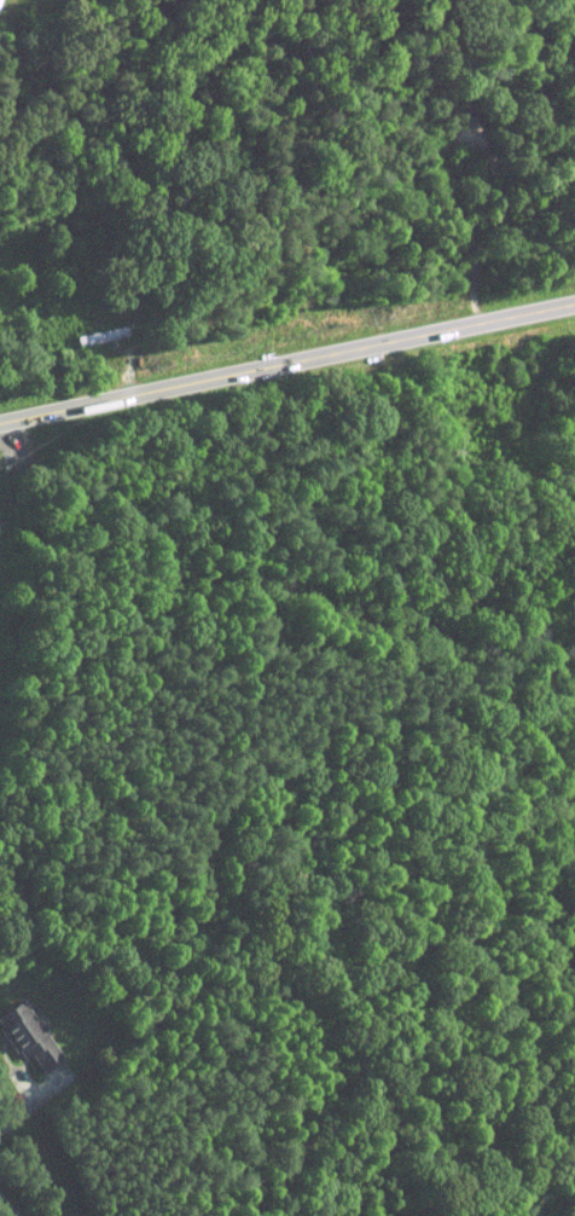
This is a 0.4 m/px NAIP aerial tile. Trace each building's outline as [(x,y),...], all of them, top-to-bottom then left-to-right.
[(126,336),(124,325),(74,336),(76,347),(126,336)] [(60,1058),(18,999),(0,1012),(0,1035),(19,1061),(27,1055),(40,1073),(60,1058)]
